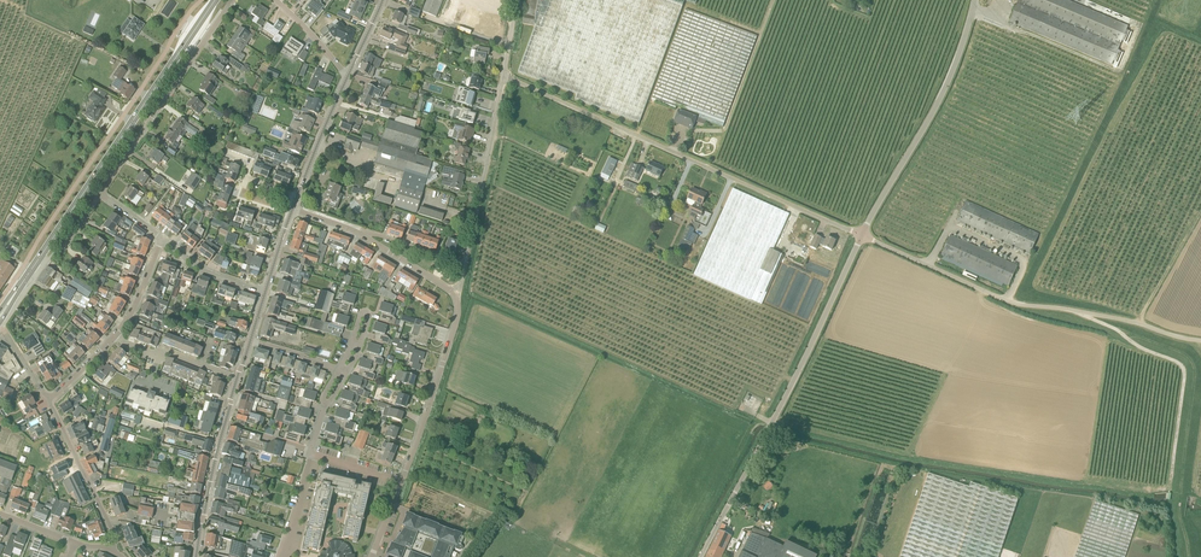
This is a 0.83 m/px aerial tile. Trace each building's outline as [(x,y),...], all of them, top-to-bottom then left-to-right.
[(307,7),(313,12),(311,14),(316,17),(324,7),(320,4),(321,3),(318,0),(312,0),(307,7)] [(349,16),(358,20),(363,8),(365,9),(367,3),(360,0),(356,0),(349,16)] [(443,0),(427,0),(423,11),(436,17),(443,0)] [(535,25),(536,25),(519,73),(577,94),(575,100),(639,123),(683,6),(668,0),(539,0),(535,25)] [(535,25),(539,0),(527,0),(525,15),(524,15),(523,23),(535,25)] [(1010,22),(1111,65),(1128,27),(1065,0),(1019,0),(1010,22)] [(256,24),(261,27),(264,23),(262,21),(268,11),(259,5),(257,8),(256,7),(251,14),(259,20),(256,24)] [(484,30),(500,33),(504,8),(488,5),(484,30)] [(410,7),(408,14),(418,18),(421,11),(410,7)] [(686,9),(654,95),(651,100),(675,109),(677,106),(700,115),(699,118),(723,127),(725,122),(758,36),(686,9)] [(392,21),(399,24),(404,26),(407,18),(403,16),(395,13),(392,21)] [(133,41),(144,25),(134,18),(123,34),(133,41)] [(263,28),(275,36),(271,41),(278,45),(283,38),(278,35),(284,25),(277,20),(273,27),(267,23),(263,28)] [(345,30),(339,23),(329,32),(334,38),(336,37),(342,39),(341,42),(347,45),(348,42),(350,43),(353,35),(354,31),(346,27),(345,30)] [(85,26),(83,31),(92,35),(94,31),(85,26)] [(420,31),(414,28),(414,29),(409,27),(409,26),(407,26),(405,32),(415,35),(415,34),(419,35),(420,31)] [(236,38),(247,46),(247,45),(246,45),(251,39),(252,39),(256,33),(250,29),(248,33),(244,30),(240,28),(238,31),(240,32),(236,38)] [(399,40),(396,48),(406,51),(407,47),(403,45),(404,42),(407,37),(402,34),(401,35),(389,29),(388,31),(384,29),(380,36),(389,40),(391,36),(399,40)] [(291,38),(291,37),(284,47),(284,48),(285,47),(293,52),(293,53),(297,56),(304,46),(299,43),(299,44),(290,39),(291,38)] [(232,55),(238,60),(241,62),(245,56),(241,53),(246,46),(247,46),(236,38),(232,44),(230,43),(227,46),(231,49),(235,52),(232,55)] [(488,55),(490,50),(478,47),(477,53),(475,52),(473,62),(484,65),(486,55),(488,55)] [(298,59),(304,62),(308,54),(304,51),(298,59)] [(370,67),(372,68),(374,68),(378,59),(375,57),(367,53),(362,64),(370,67)] [(214,66),(213,67),(221,73),(222,72),(226,75),(228,71),(224,68),(226,66),(228,63),(221,58),(219,61),(218,60),(216,63),(215,63),(214,65),(214,66)] [(367,76),(367,75),(373,77),(374,73),(370,72),(372,68),(370,67),(362,64),(359,71),(363,73),(363,74),(367,76)] [(117,78),(120,80),(126,72),(119,67),(113,76),(117,78)] [(323,70),(317,68),(308,89),(313,91),(319,78),(323,79),(321,83),(325,84),(324,85),(326,85),(330,87),(334,78),(325,74),(324,76),(321,74),(323,70)] [(203,86),(200,90),(209,96),(214,88),(212,87),(217,80),(209,74),(205,78),(207,79),(205,82),(204,81),(201,85),(203,86)] [(466,87),(469,87),(468,88),(479,91),(482,81),(479,80),(480,77),(472,75),(471,78),(469,78),(467,80),(466,84),(466,87)] [(128,100),(135,91),(120,80),(117,78),(115,82),(119,84),(115,89),(121,93),(120,94),(128,100)] [(377,90),(368,86),(365,91),(364,90),(363,94),(364,94),(364,95),(369,97),(373,99),(374,98),(378,100),(379,98),(380,99),(383,92),(384,92),(386,88),(379,85),(377,90)] [(459,87),(454,102),(459,103),(471,107),(475,95),(468,93),(469,90),(459,87)] [(241,89),(239,95),(249,99),(252,93),(241,89)] [(91,96),(92,97),(96,100),(94,103),(91,107),(90,106),(87,110),(88,111),(85,115),(88,117),(88,118),(91,121),(92,120),(95,122),(104,109),(101,107),(105,100),(94,92),(91,96)] [(361,99),(359,105),(367,108),(370,103),(375,106),(379,107),(385,109),(385,110),(389,111),(391,104),(378,100),(374,98),(373,99),(369,97),(364,95),(363,96),(362,96),(360,99),(361,99)] [(422,111),(425,103),(422,102),(424,96),(421,95),(416,111),(419,112),(420,110),(422,111)] [(264,98),(259,96),(255,106),(260,108),(264,98)] [(309,111),(317,115),(322,103),(314,99),(307,96),(305,101),(312,104),(309,111)] [(189,102),(186,106),(195,112),(199,107),(202,109),(204,106),(193,98),(190,103),(189,102)] [(456,119),(461,121),(472,125),(475,115),(470,114),(470,111),(448,103),(446,109),(458,112),(456,119)] [(693,129),(697,118),(679,111),(675,122),(693,129)] [(241,131),(254,136),(257,130),(246,126),(251,113),(248,112),(241,131)] [(340,129),(349,133),(351,129),(357,132),(363,120),(347,114),(344,121),(343,121),(342,124),(341,124),(339,128),(340,129)] [(297,122),(293,130),(298,132),(300,129),(303,130),(303,131),(304,131),(309,133),(311,128),(310,127),(313,120),(302,115),(300,119),(304,120),(302,124),(297,122)] [(395,118),(394,122),(414,129),(417,121),(400,116),(395,118)] [(179,119),(171,130),(171,131),(182,138),(186,132),(194,137),(198,132),(187,124),(179,119)] [(379,145),(376,144),(362,139),(361,142),(348,137),(345,145),(346,145),(344,150),(351,153),(353,148),(359,150),(360,146),(377,152),(371,171),(402,181),(400,186),(422,193),(432,161),(416,156),(423,134),(414,131),(414,129),(394,122),(387,120),(379,145)] [(474,131),(466,128),(467,126),(456,123),(454,131),(460,133),(457,140),(469,143),(471,134),(473,135),(474,131)] [(171,131),(171,130),(170,130),(167,134),(168,135),(165,140),(172,144),(167,151),(175,157),(178,152),(176,150),(180,144),(178,143),(182,138),(171,131)] [(305,144),(307,139),(295,135),(289,150),(299,154),(303,144),(305,144)] [(556,149),(567,153),(568,149),(558,145),(556,149)] [(454,163),(464,165),(465,160),(467,160),(469,150),(460,148),(457,158),(456,157),(454,163)] [(275,153),(265,149),(262,155),(273,159),(275,153)] [(157,165),(158,165),(160,166),(163,161),(166,163),(169,160),(156,151),(150,160),(152,161),(151,162),(152,162),(153,162),(157,165)] [(253,163),(255,164),(252,172),(259,175),(263,167),(259,165),(261,161),(258,159),(260,154),(254,152),(252,159),(254,160),(253,163)] [(281,153),(278,161),(280,162),(288,165),(295,168),(296,168),(297,166),(298,166),(300,161),(290,158),(291,156),(281,153)] [(612,173),(615,167),(617,162),(610,158),(602,173),(610,177),(612,173)] [(263,167),(259,175),(267,178),(272,165),(269,164),(269,163),(265,162),(263,167)] [(664,168),(651,162),(647,171),(660,177),(664,168)] [(230,168),(229,172),(237,175),(240,167),(227,163),(225,166),(230,168)] [(637,165),(633,173),(631,178),(638,181),(640,176),(644,168),(637,165)] [(273,181),(280,183),(284,175),(280,173),(282,169),(278,167),(273,181)] [(451,187),(451,188),(460,190),(463,176),(462,175),(463,172),(457,171),(451,169),(444,167),(442,174),(449,176),(450,174),(454,175),(452,182),(442,179),(441,185),(451,187)] [(220,181),(224,183),(226,179),(234,183),(237,175),(229,172),(227,176),(223,174),(220,181)] [(141,173),(135,182),(143,187),(146,182),(149,184),(151,180),(148,178),(141,173)] [(195,192),(203,180),(201,180),(193,173),(184,185),(193,191),(195,192)] [(291,178),(284,175),(280,183),(288,186),(291,178)] [(160,187),(164,180),(158,176),(153,182),(160,187)] [(229,197),(232,189),(223,186),(224,183),(220,181),(217,188),(222,190),(220,194),(229,197)] [(639,194),(642,187),(626,181),(623,187),(639,194)] [(379,182),(374,200),(392,205),(394,199),(383,196),(386,184),(379,182)] [(340,188),(330,184),(324,200),(330,202),(329,206),(336,209),(342,196),(338,194),(340,188)] [(357,194),(357,193),(365,195),(366,191),(352,187),(350,193),(357,194)] [(131,188),(130,188),(131,189),(128,193),(127,193),(124,197),(132,203),(137,196),(141,198),(144,195),(138,191),(137,193),(135,191),(131,188)] [(692,189),(688,198),(686,203),(693,206),(691,211),(701,216),(703,211),(700,209),(707,194),(700,191),(700,193),(692,189)] [(785,256),(780,254),(774,251),(789,214),(733,189),(730,194),(694,275),(763,305),(785,256)] [(229,197),(220,194),(219,198),(214,196),(213,200),(226,204),(229,197)] [(189,197),(184,195),(180,205),(185,207),(189,197)] [(1029,255),(1038,235),(967,202),(958,222),(1029,255)] [(144,210),(148,214),(153,207),(149,204),(144,210)] [(161,206),(152,217),(158,222),(164,214),(161,212),(164,208),(161,206)] [(164,214),(158,222),(165,227),(175,212),(176,208),(173,207),(171,213),(167,210),(167,211),(164,214)] [(443,222),(445,215),(421,207),(419,214),(443,222)] [(247,211),(239,208),(235,222),(239,223),(240,218),(244,219),(247,211)] [(247,211),(244,219),(248,221),(247,225),(250,227),(255,213),(247,211)] [(175,212),(165,227),(171,231),(176,224),(179,221),(175,218),(178,214),(175,212)] [(126,218),(125,221),(121,218),(120,219),(113,214),(108,221),(118,227),(121,224),(122,225),(129,229),(133,223),(126,218)] [(261,225),(265,226),(268,217),(260,215),(258,223),(255,222),(253,228),(256,228),(260,230),(261,225)] [(272,219),(268,217),(265,226),(273,229),(274,225),(278,226),(280,218),(273,216),(272,219)] [(116,231),(118,227),(108,221),(104,227),(111,232),(110,233),(114,236),(117,232),(116,231)] [(386,234),(394,237),(397,228),(392,226),(394,222),(391,221),(386,234)] [(304,234),(307,225),(299,222),(296,231),(304,234)] [(176,224),(171,231),(177,236),(186,224),(183,223),(180,226),(176,224)] [(605,233),(608,227),(599,223),(596,230),(605,233)] [(146,233),(135,225),(132,229),(143,237),(146,233)] [(401,239),(406,226),(403,225),(401,229),(397,228),(394,237),(401,239)] [(689,242),(693,233),(695,229),(688,226),(679,245),(686,248),(688,244),(691,246),(692,244),(689,242)] [(413,243),(416,234),(418,230),(410,227),(406,241),(413,243)] [(189,234),(192,230),(190,228),(181,239),(187,244),(193,236),(189,234)] [(315,238),(304,234),(296,231),(294,236),(293,236),(291,240),(291,239),(291,240),(293,241),(301,243),(303,238),(313,241),(315,238)] [(318,239),(323,241),(327,233),(321,231),(318,239)] [(413,243),(421,246),(425,232),(423,231),(422,231),(420,236),(416,234),(413,243)] [(187,244),(193,249),(202,237),(195,232),(193,236),(187,244)] [(421,246),(428,248),(431,239),(427,238),(428,233),(425,232),(421,246)] [(340,236),(331,233),(326,245),(330,247),(331,244),(337,246),(340,236)] [(124,239),(117,235),(114,239),(116,241),(121,244),(122,243),(124,239)] [(257,247),(266,250),(268,241),(260,238),(255,237),(251,236),(250,238),(253,241),(252,245),(248,244),(247,249),(256,252),(257,247)] [(350,240),(340,236),(337,246),(336,250),(339,251),(340,250),(342,250),(342,251),(345,252),(347,246),(348,246),(350,240)] [(435,241),(431,239),(428,248),(435,251),(440,237),(437,236),(435,241)] [(815,236),(811,247),(816,250),(819,244),(824,246),(823,247),(831,251),(835,241),(827,238),(826,241),(821,239),(821,238),(815,236)] [(951,236),(942,255),(1008,286),(1017,266),(951,236)] [(139,246),(147,250),(151,242),(137,237),(136,240),(134,244),(139,246)] [(104,243),(97,238),(91,246),(93,247),(90,252),(95,255),(97,257),(100,252),(102,253),(106,247),(105,247),(107,245),(104,243)] [(197,252),(204,257),(210,249),(206,246),(209,242),(206,240),(197,252)] [(449,240),(445,249),(454,252),(457,242),(449,240)] [(122,243),(121,244),(116,241),(113,248),(123,252),(126,245),(123,244),(124,243),(122,243)] [(304,244),(301,243),(293,241),(290,249),(298,252),(303,254),(304,250),(302,249),(304,244)] [(358,260),(361,254),(365,249),(356,243),(352,249),(353,249),(350,255),(358,260)] [(145,257),(147,250),(139,246),(137,251),(132,249),(131,252),(145,257)] [(213,252),(210,249),(204,257),(210,261),(219,250),(216,248),(213,252)] [(373,254),(365,249),(361,254),(367,258),(363,263),(367,265),(373,254)] [(251,267),(259,269),(262,260),(258,259),(258,258),(257,258),(252,257),(253,254),(247,252),(245,257),(248,258),(246,265),(251,267)] [(318,257),(305,253),(303,259),(317,263),(318,257)] [(347,255),(340,253),(337,263),(342,265),(343,262),(346,256),(347,255)] [(346,256),(343,262),(348,265),(351,258),(346,256)] [(131,266),(140,269),(143,262),(129,257),(128,260),(133,262),(131,266)] [(375,270),(381,273),(387,262),(378,257),(375,263),(372,268),(375,270)] [(0,269),(0,291),(17,266),(7,259),(5,262),(1,260),(0,261),(0,267),(1,268),(0,269)] [(91,267),(93,264),(86,259),(84,262),(81,260),(76,269),(79,271),(80,270),(85,273),(87,269),(90,271),(92,268),(91,267)] [(284,260),(282,266),(301,272),(303,266),(308,267),(309,261),(301,259),(299,264),(284,260)] [(163,273),(162,275),(160,281),(164,282),(167,275),(170,264),(164,262),(161,261),(159,266),(162,267),(160,273),(163,273)] [(387,262),(381,273),(380,273),(389,278),(396,267),(387,262)] [(167,275),(168,275),(173,277),(173,278),(177,279),(180,270),(176,269),(177,266),(170,264),(167,275)] [(137,277),(140,269),(131,266),(129,271),(125,269),(124,272),(137,277)] [(301,272),(282,266),(280,273),(281,273),(281,275),(288,277),(289,275),(293,277),(294,275),(304,277),(305,273),(301,272)] [(58,283),(59,283),(62,285),(64,283),(60,280),(63,276),(61,275),(56,271),(56,273),(47,267),(43,273),(56,282),(58,283)] [(257,278),(259,269),(251,267),(248,275),(251,276),(253,277),(253,276),(257,278)] [(368,269),(364,267),(360,275),(364,277),(368,269)] [(369,270),(364,277),(368,280),(373,272),(369,270)] [(401,270),(397,276),(394,281),(398,283),(398,282),(403,286),(406,281),(409,275),(401,270)] [(177,279),(175,284),(174,287),(179,289),(180,286),(184,288),(186,281),(191,283),(194,275),(185,272),(184,275),(183,275),(181,280),(177,279)] [(54,285),(56,282),(43,273),(38,281),(46,287),(50,289),(53,284),(54,285)] [(351,277),(346,275),(345,275),(343,282),(348,284),(351,277)] [(418,281),(409,275),(406,281),(412,285),(409,290),(412,292),(415,287),(418,281)] [(124,286),(132,289),(135,282),(122,277),(120,280),(125,282),(124,286)] [(199,290),(205,293),(209,280),(200,277),(197,285),(194,284),(192,290),(198,292),(199,290)] [(93,290),(75,278),(69,286),(87,298),(93,290)] [(280,281),(277,292),(286,295),(291,297),(293,289),(299,291),(301,285),(285,280),(284,282),(280,281)] [(386,290),(390,293),(395,285),(390,282),(386,290)] [(153,283),(151,289),(161,293),(163,287),(166,288),(168,285),(163,283),(162,286),(156,284),(153,283)] [(109,291),(100,286),(98,291),(106,295),(109,291)] [(116,292),(129,297),(132,289),(124,286),(122,290),(117,289),(116,292)] [(228,288),(220,286),(217,295),(225,297),(228,288)] [(71,303),(77,292),(68,287),(61,299),(71,303)] [(418,287),(415,292),(413,296),(415,298),(416,297),(421,300),(421,301),(428,305),(429,304),(433,307),(436,311),(439,309),(437,305),(434,303),(436,299),(425,293),(420,290),(421,289),(418,287)] [(235,291),(228,288),(225,297),(233,300),(235,291)] [(161,293),(151,289),(148,296),(154,298),(153,302),(159,304),(161,305),(163,301),(159,299),(161,293)] [(385,289),(381,296),(395,301),(397,297),(390,293),(386,290),(385,289)] [(323,313),(327,314),(328,314),(331,307),(333,301),(334,295),(320,291),(314,310),(323,313)] [(91,300),(77,292),(71,303),(85,309),(87,306),(90,302),(91,300)] [(246,304),(249,295),(241,292),(238,301),(246,304)] [(351,305),(353,306),(356,297),(344,293),(342,302),(339,301),(336,302),(333,301),(331,307),(348,313),(351,305)] [(407,298),(400,294),(397,299),(404,303),(407,298)] [(256,298),(249,295),(246,304),(249,305),(248,311),(245,310),(244,313),(250,315),(256,298)] [(91,300),(90,302),(93,304),(96,306),(99,300),(93,296),(91,300)] [(109,302),(122,310),(126,303),(113,296),(111,298),(109,302)] [(270,306),(280,309),(280,307),(285,309),(286,305),(293,307),(294,304),(273,297),(270,306)] [(118,316),(122,310),(109,302),(105,309),(118,316)] [(157,308),(159,304),(153,302),(151,305),(145,303),(143,309),(153,313),(156,307),(157,308)] [(379,320),(394,325),(398,326),(400,321),(396,320),(396,319),(395,319),(393,316),(390,315),(393,307),(382,303),(379,310),(382,311),(379,320)] [(270,306),(267,314),(277,317),(278,317),(278,319),(292,323),(293,318),(281,314),(279,313),(280,309),(270,306)] [(54,324),(63,311),(56,307),(50,316),(44,312),(38,320),(46,325),(49,320),(54,324)] [(151,320),(152,316),(157,319),(158,315),(153,313),(143,309),(140,316),(151,320)] [(104,319),(101,322),(109,328),(114,322),(102,313),(100,315),(104,319)] [(87,324),(81,318),(77,315),(73,320),(83,329),(87,324)] [(81,318),(87,324),(88,325),(91,321),(84,315),(81,318)] [(346,328),(347,326),(349,318),(338,315),(335,324),(333,323),(329,324),(328,323),(326,329),(342,334),(344,327),(346,328)] [(400,321),(415,325),(416,320),(402,316),(400,321)] [(229,325),(245,331),(246,331),(247,326),(248,324),(231,318),(231,319),(228,318),(226,323),(227,324),(229,324),(229,325)] [(296,328),(291,326),(266,319),(261,336),(270,339),(273,329),(289,334),(294,335),(296,328)] [(312,319),(311,325),(317,327),(319,321),(312,319)] [(104,334),(109,328),(101,322),(99,326),(95,323),(93,325),(104,334)] [(375,323),(373,332),(375,333),(373,340),(388,345),(390,339),(389,339),(386,336),(384,335),(387,327),(375,323)] [(130,337),(137,340),(142,326),(135,324),(130,337)] [(137,340),(143,342),(148,329),(142,326),(137,340)] [(415,345),(416,343),(426,346),(428,339),(429,337),(430,337),(432,330),(423,327),(422,328),(420,327),(417,336),(412,334),(408,343),(409,343),(415,345)] [(91,335),(87,338),(94,345),(99,339),(89,328),(87,331),(91,335)] [(149,345),(155,331),(148,329),(143,342),(149,345)] [(216,330),(215,332),(214,337),(234,344),(236,337),(236,336),(216,330)] [(156,348),(158,342),(161,334),(155,331),(149,345),(156,348)] [(94,345),(87,338),(84,334),(81,337),(78,340),(89,350),(94,345)] [(162,344),(168,346),(172,337),(166,334),(162,344)] [(37,339),(34,341),(31,337),(23,342),(23,343),(22,344),(24,347),(25,347),(28,351),(32,348),(37,357),(45,352),(37,339)] [(178,339),(172,337),(168,346),(174,348),(178,339)] [(174,348),(180,351),(184,341),(178,339),(174,348)] [(409,353),(412,354),(414,350),(414,348),(410,347),(411,346),(405,344),(406,342),(394,339),(393,344),(397,345),(396,349),(403,351),(402,353),(408,355),(409,353)] [(190,344),(184,341),(180,351),(187,353),(190,344)] [(2,358),(6,365),(3,367),(14,374),(22,370),(13,355),(11,355),(8,350),(8,349),(0,344),(0,361),(2,358)] [(76,349),(73,353),(79,359),(85,354),(74,344),(72,346),(76,349)] [(187,353),(193,356),(196,346),(190,344),(187,353)] [(369,344),(366,353),(369,354),(366,361),(372,362),(372,363),(381,366),(383,360),(382,359),(380,357),(378,356),(381,347),(369,344)] [(236,348),(225,345),(224,349),(226,350),(224,357),(235,360),(237,353),(234,352),(236,348)] [(196,346),(193,356),(199,358),(202,349),(196,346)] [(119,348),(114,354),(121,360),(124,357),(128,360),(130,357),(119,348)] [(256,349),(255,351),(253,357),(265,361),(263,367),(268,369),(272,358),(267,356),(268,353),(267,353),(267,352),(262,351),(256,349)] [(414,350),(412,354),(410,362),(413,363),(411,368),(419,371),(421,365),(418,364),(420,358),(423,359),(425,354),(414,350)] [(74,365),(79,359),(73,353),(69,356),(66,352),(63,354),(74,365)] [(39,368),(43,375),(52,370),(48,365),(52,363),(50,359),(52,357),(50,353),(35,362),(38,367),(39,366),(40,368),(39,368)] [(114,354),(109,360),(120,369),(125,364),(121,360),(114,354)] [(277,364),(285,367),(288,358),(281,356),(275,354),(271,368),(275,370),(277,364)] [(222,362),(221,362),(219,367),(229,370),(230,365),(233,366),(235,360),(224,357),(222,362)] [(167,358),(167,360),(162,371),(168,374),(174,360),(167,358)] [(288,358),(285,367),(286,367),(284,372),(288,373),(290,368),(298,371),(300,364),(301,364),(301,362),(294,360),(294,359),(288,358)] [(372,362),(366,361),(361,359),(359,366),(361,367),(358,376),(373,381),(375,375),(374,374),(372,372),(370,371),(372,363),(372,362)] [(168,374),(175,376),(180,363),(174,360),(168,374)] [(71,366),(67,362),(66,361),(60,365),(64,370),(71,366)] [(187,365),(180,363),(175,376),(181,379),(187,365)] [(298,371),(295,379),(300,380),(301,374),(310,377),(312,368),(306,366),(306,365),(301,364),(300,364),(298,371)] [(3,399),(6,391),(7,388),(10,381),(14,374),(3,367),(0,365),(0,397),(3,399)] [(102,366),(95,375),(103,382),(108,375),(111,377),(115,372),(107,365),(104,368),(102,366)] [(193,368),(187,365),(181,379),(188,381),(193,368)] [(313,368),(312,368),(310,377),(308,382),(313,384),(314,380),(316,378),(323,381),(324,378),(325,378),(327,374),(325,374),(326,372),(318,370),(319,369),(313,367),(313,368)] [(200,370),(193,368),(188,381),(194,384),(200,370)] [(249,377),(257,380),(259,373),(265,375),(266,372),(252,368),(249,377)] [(55,375),(52,370),(43,375),(47,382),(51,380),(55,378),(56,380),(61,377),(58,373),(55,375)] [(200,370),(194,384),(201,386),(206,373),(200,370)] [(411,376),(411,375),(397,371),(394,381),(412,387),(415,377),(411,376)] [(130,372),(128,375),(127,378),(133,382),(134,379),(135,379),(136,377),(137,375),(133,373),(133,374),(130,372)] [(212,381),(214,381),(212,388),(223,391),(225,384),(222,384),(223,379),(213,376),(212,381)] [(368,399),(369,394),(365,393),(366,391),(365,391),(362,388),(360,388),(363,379),(351,376),(349,383),(351,383),(349,392),(354,394),(354,395),(364,397),(368,399)] [(254,392),(259,394),(260,390),(257,389),(260,381),(257,380),(249,377),(245,391),(253,393),(254,392)] [(293,380),(283,377),(280,386),(291,389),(293,380)] [(280,386),(279,386),(276,398),(288,402),(291,389),(280,386)] [(111,387),(109,393),(121,399),(123,393),(111,387)] [(9,401),(14,391),(7,388),(6,391),(3,399),(9,401)] [(221,397),(223,391),(212,388),(210,394),(221,397)] [(134,403),(134,404),(133,405),(139,407),(139,408),(146,410),(145,412),(151,414),(152,411),(158,413),(159,411),(166,413),(169,402),(156,398),(154,397),(155,395),(149,393),(148,395),(144,394),(131,389),(127,400),(134,403)] [(311,402),(313,403),(314,403),(317,394),(305,390),(302,399),(300,398),(297,399),(296,399),(294,405),(309,409),(311,402)] [(357,406),(356,406),(354,404),(352,403),(354,395),(354,394),(349,392),(343,391),(340,400),(342,400),(340,408),(355,412),(357,406)] [(204,401),(210,403),(211,398),(209,397),(206,395),(203,394),(201,399),(204,400),(204,401)] [(253,401),(257,403),(259,403),(260,399),(241,394),(239,402),(252,405),(253,401)] [(35,404),(30,395),(21,401),(26,409),(25,410),(27,414),(36,409),(33,405),(35,404)] [(73,398),(74,399),(60,407),(62,409),(60,409),(63,414),(67,412),(68,413),(69,414),(70,414),(71,414),(72,414),(72,413),(73,413),(73,412),(73,411),(73,410),(73,409),(73,408),(71,406),(76,403),(77,404),(82,401),(78,395),(73,398)] [(396,404),(405,408),(408,398),(399,395),(396,404)] [(238,410),(239,411),(255,415),(256,411),(250,410),(252,405),(239,402),(238,407),(239,407),(238,410)] [(203,411),(207,413),(215,415),(218,405),(210,403),(209,405),(205,404),(203,411)] [(78,406),(74,414),(73,416),(77,419),(79,417),(83,409),(78,406)] [(291,417),(284,415),(282,421),(288,422),(288,423),(295,425),(295,424),(304,427),(306,420),(308,421),(311,412),(300,408),(297,417),(295,416),(291,417)] [(385,422),(387,417),(401,422),(403,413),(390,409),(389,410),(385,408),(382,416),(383,416),(381,420),(385,422)] [(334,418),(337,419),(335,426),(339,427),(354,432),(356,424),(346,421),(349,412),(337,409),(334,418)] [(255,415),(239,411),(238,414),(238,413),(238,414),(237,414),(236,417),(236,418),(237,418),(236,419),(241,421),(240,425),(244,426),(246,422),(247,418),(255,421),(255,424),(262,426),(264,418),(255,415)] [(275,421),(276,421),(282,423),(282,421),(284,415),(285,412),(278,411),(275,421)] [(123,412),(122,418),(133,421),(134,414),(123,412)] [(207,413),(203,423),(212,425),(215,415),(207,413)] [(109,418),(110,419),(100,450),(106,452),(116,421),(115,421),(117,416),(110,414),(109,418)] [(181,421),(180,427),(179,427),(184,429),(188,417),(183,416),(181,421)] [(169,418),(168,423),(180,426),(181,420),(169,418)] [(99,422),(94,420),(91,429),(96,431),(98,424),(99,422)] [(197,428),(201,429),(200,432),(209,435),(212,425),(203,423),(200,421),(197,428)] [(46,434),(55,430),(51,422),(39,429),(37,425),(29,429),(32,435),(36,433),(38,437),(46,433),(46,434)] [(83,422),(67,430),(71,438),(79,434),(78,433),(84,430),(84,426),(83,422)] [(98,424),(96,431),(102,433),(104,427),(98,424)] [(306,428),(304,427),(295,424),(295,425),(292,433),(290,432),(286,433),(285,433),(284,439),(299,443),(301,436),(303,437),(306,428)] [(337,436),(339,427),(335,426),(328,424),(325,433),(327,433),(325,441),(341,446),(343,438),(337,436)] [(387,437),(395,439),(398,429),(390,427),(383,425),(380,435),(387,437)] [(120,426),(119,430),(121,430),(120,438),(128,440),(130,428),(120,426)] [(245,445),(245,446),(250,448),(262,452),(279,457),(284,443),(274,441),(268,444),(259,442),(261,436),(242,431),(230,427),(226,440),(238,443),(239,439),(243,440),(242,444),(245,445)] [(176,431),(165,429),(164,435),(174,437),(176,431)] [(79,434),(71,438),(74,447),(82,443),(84,447),(90,445),(89,444),(94,441),(93,441),(94,438),(92,438),(90,439),(86,431),(79,434)] [(354,447),(362,450),(369,434),(361,431),(354,447)] [(203,447),(202,451),(209,453),(213,442),(208,441),(209,441),(205,440),(186,434),(185,440),(192,443),(191,444),(203,447)] [(54,460),(64,456),(57,440),(43,446),(45,451),(49,449),(54,460)] [(85,456),(94,452),(92,447),(98,445),(96,440),(93,441),(94,441),(89,444),(90,445),(84,447),(82,448),(85,456)] [(231,456),(239,459),(241,453),(233,450),(234,446),(225,443),(222,454),(231,456)] [(385,449),(384,452),(394,456),(397,448),(388,444),(387,444),(384,443),(382,447),(385,449)] [(197,462),(196,463),(203,464),(207,465),(208,458),(198,456),(188,453),(174,449),(172,454),(188,460),(197,462)] [(379,455),(377,459),(381,461),(390,465),(394,456),(384,452),(383,456),(379,455)] [(257,460),(254,459),(255,455),(249,454),(247,463),(256,465),(257,460)] [(81,462),(85,469),(98,462),(94,455),(88,458),(81,462)] [(243,463),(223,457),(222,464),(231,467),(232,465),(242,468),(243,463)] [(0,460),(0,477),(2,477),(12,481),(17,466),(0,460)] [(68,465),(66,461),(55,466),(58,473),(54,475),(52,476),(54,481),(68,475),(66,471),(70,469),(68,465)] [(98,462),(85,469),(89,477),(97,472),(96,471),(99,469),(99,465),(98,462)] [(205,472),(207,465),(203,464),(196,463),(195,467),(192,466),(191,469),(205,472)] [(222,471),(222,473),(227,474),(227,472),(249,478),(250,474),(251,473),(251,471),(242,469),(242,470),(231,468),(231,467),(222,464),(220,471),(222,471)] [(34,468),(29,466),(28,471),(26,471),(24,478),(25,479),(24,482),(28,483),(32,473),(34,468)] [(192,483),(202,485),(205,472),(191,469),(187,468),(186,471),(185,477),(193,479),(192,483)] [(216,488),(236,493),(250,497),(251,492),(227,486),(227,483),(249,489),(249,488),(259,491),(260,488),(252,486),(249,485),(250,480),(251,479),(249,479),(249,478),(227,472),(227,474),(222,473),(220,472),(216,488)] [(1018,498),(972,483),(970,488),(929,473),(901,556),(998,556),(1018,498)] [(320,474),(319,479),(321,479),(318,490),(316,490),(315,495),(317,496),(316,500),(314,499),(313,505),(315,505),(314,509),(312,509),(311,514),(312,515),(311,519),(310,518),(308,524),(310,524),(309,528),(307,528),(306,533),(308,534),(307,537),(305,537),(303,547),(316,551),(330,493),(329,493),(330,490),(332,490),(332,492),(352,496),(352,495),(355,496),(354,499),(353,498),(344,537),(357,540),(357,542),(360,530),(360,526),(361,526),(371,486),(361,484),(361,486),(355,484),(355,483),(320,474)] [(80,506),(90,501),(77,475),(66,480),(63,482),(68,493),(72,492),(80,506)] [(1,507),(2,506),(3,505),(4,506),(7,497),(5,496),(7,491),(3,489),(4,486),(9,488),(11,483),(12,481),(2,477),(0,482),(0,506),(1,507)] [(764,485),(766,490),(773,487),(771,482),(764,485)] [(202,485),(192,483),(191,488),(187,487),(186,492),(200,495),(202,486),(202,485)] [(235,496),(236,493),(216,488),(213,498),(223,501),(225,493),(226,494),(235,496)] [(11,509),(18,512),(22,502),(16,500),(18,495),(15,494),(17,491),(13,489),(8,499),(13,501),(12,504),(12,505),(11,509)] [(119,498),(110,501),(113,509),(122,506),(119,498)] [(153,505),(147,504),(145,504),(146,499),(141,498),(138,511),(153,514),(154,509),(152,509),(153,505)] [(22,502),(18,512),(25,515),(27,511),(28,511),(29,507),(31,508),(33,502),(29,500),(27,505),(22,502)] [(1139,515),(1094,500),(1074,556),(1125,556),(1139,515)] [(238,507),(232,505),(232,507),(222,505),(222,504),(213,502),(210,514),(220,516),(219,517),(225,518),(226,512),(233,513),(237,514),(238,507)] [(64,506),(60,504),(58,508),(55,516),(59,518),(64,506)] [(45,522),(48,513),(49,512),(43,510),(44,507),(37,505),(35,511),(36,512),(34,516),(42,519),(41,521),(45,522)] [(194,520),(195,517),(195,516),(193,516),(194,512),(196,512),(198,507),(180,505),(179,511),(170,509),(169,513),(182,515),(181,518),(181,521),(169,519),(168,522),(179,524),(177,531),(195,534),(195,529),(195,528),(193,528),(194,524),(195,524),(194,524),(194,520)] [(113,509),(116,517),(125,514),(122,506),(113,509)] [(142,520),(143,521),(149,522),(150,518),(152,518),(153,514),(138,511),(135,524),(141,525),(142,520)] [(413,517),(407,514),(403,525),(406,526),(402,532),(402,531),(401,531),(401,532),(401,533),(400,533),(400,534),(402,534),(401,537),(399,536),(398,536),(398,537),(397,537),(397,538),(398,538),(397,540),(395,545),(391,544),(389,550),(391,550),(389,555),(393,556),(449,556),(453,548),(459,551),(460,551),(461,550),(462,550),(463,549),(463,548),(462,547),(462,546),(461,545),(464,537),(432,524),(433,522),(414,515),(413,517)] [(209,523),(218,526),(216,535),(221,537),(224,529),(237,533),(238,527),(225,524),(225,521),(210,517),(209,523)] [(61,518),(58,525),(62,526),(61,528),(70,531),(74,521),(65,518),(65,519),(61,518)] [(86,523),(87,526),(88,530),(87,530),(89,535),(93,534),(94,538),(105,535),(99,518),(86,523)] [(122,530),(129,548),(145,545),(142,538),(137,539),(133,528),(128,530),(128,528),(122,530)] [(151,543),(159,545),(162,531),(153,530),(151,543)] [(731,536),(720,531),(712,546),(724,551),(731,536)] [(16,537),(11,535),(8,542),(14,545),(14,543),(23,546),(27,536),(18,533),(16,537)] [(818,556),(786,541),(784,546),(767,539),(751,533),(739,556),(817,556),(818,556)] [(175,534),(173,543),(183,545),(183,541),(183,543),(188,544),(188,542),(193,542),(193,543),(194,535),(184,534),(183,536),(175,534)] [(219,551),(222,538),(217,536),(207,534),(204,547),(212,548),(211,549),(219,551)] [(272,539),(262,536),(261,539),(259,538),(257,543),(251,541),(249,546),(263,550),(264,550),(263,550),(265,544),(270,546),(272,539)] [(31,549),(34,550),(32,556),(50,556),(52,550),(40,545),(42,542),(38,540),(37,540),(34,539),(31,549)] [(330,541),(332,545),(330,546),(329,547),(328,548),(326,549),(326,551),(325,552),(324,554),(324,555),(324,556),(353,556),(352,556),(352,554),(352,552),(351,550),(350,548),(349,547),(348,545),(346,544),(345,543),(343,542),(341,541),(339,541),(337,540),(335,540),(334,540),(333,541),(332,541),(331,541),(330,541)] [(263,550),(249,546),(246,545),(242,544),(241,552),(246,553),(247,548),(253,550),(251,556),(255,556),(266,556),(267,555),(262,554),(263,550)] [(134,554),(136,556),(149,556),(151,555),(147,550),(143,546),(134,554)] [(724,551),(712,546),(707,556),(721,556),(724,551)] [(189,553),(184,552),(185,549),(176,547),(175,553),(179,554),(179,556),(189,556),(189,553)]
